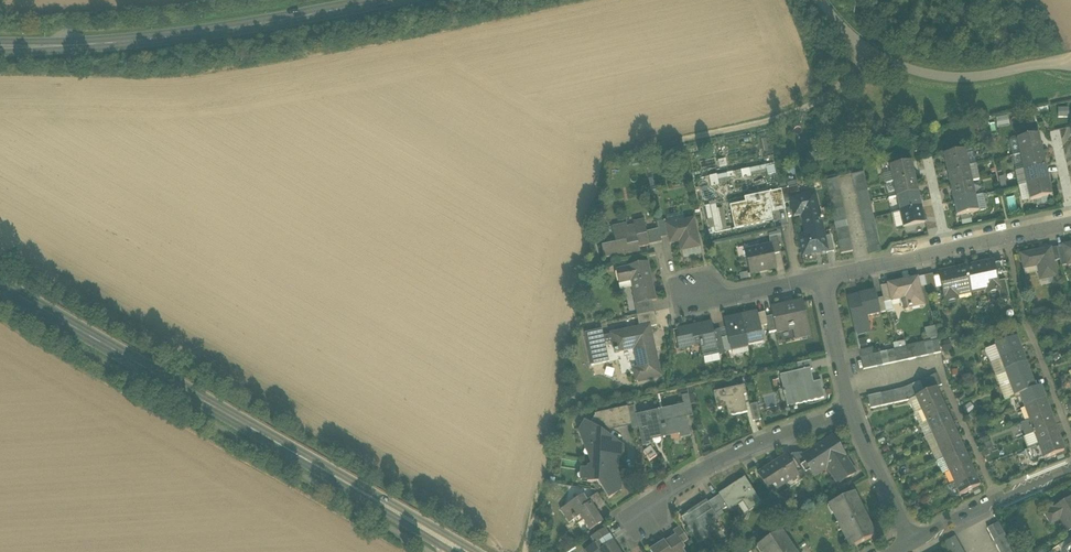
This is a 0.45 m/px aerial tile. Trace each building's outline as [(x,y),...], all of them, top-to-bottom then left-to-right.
[(1017,140),(1021,155),(1042,150),(1039,135),(1017,140)] [(1021,155),(1024,170),(1045,166),(1042,150),(1021,155)] [(943,155),(947,171),(968,166),(965,151),(943,155)] [(889,167),(893,183),(914,178),(911,163),(889,167)] [(773,165),(708,174),(709,184),(750,178),(750,173),(774,170),(773,165)] [(969,173),(968,166),(947,171),(950,186),(971,182),(969,173)] [(1024,170),(1027,185),(1049,181),(1045,166),(1024,170)] [(976,171),(969,173),(971,182),(978,180),(976,171)] [(865,179),(864,173),(852,175),(853,181),(865,179)] [(893,183),(896,198),(917,193),(914,178),(893,183)] [(838,185),(837,179),(825,181),(827,187),(838,185)] [(867,185),(865,179),(853,181),(855,188),(867,185)] [(781,184),(783,189),(797,185),(796,180),(781,184)] [(1052,196),(1049,181),(1027,185),(1030,201),(1052,196)] [(974,197),(971,182),(950,186),(953,201),(974,197)] [(840,191),(838,185),(827,187),(828,193),(840,191)] [(868,191),(867,185),(855,188),(856,194),(868,191)] [(797,187),(781,191),(784,204),(784,205),(791,203),(790,200),(800,198),(797,187)] [(782,205),(784,204),(781,191),(767,193),(771,211),(783,209),(782,205)] [(841,197),(840,191),(828,193),(829,199),(841,197)] [(869,197),(868,191),(856,194),(857,200),(869,197)] [(730,207),(735,229),(765,223),(764,220),(770,218),(769,212),(771,211),(767,193),(766,194),(767,196),(758,198),(758,201),(730,207)] [(896,198),(899,213),(921,208),(917,193),(896,198)] [(806,236),(806,237),(823,233),(814,195),(800,198),(790,200),(791,203),(794,217),(801,216),(806,236)] [(842,203),(841,197),(829,199),(831,205),(842,203)] [(871,203),(869,197),(857,200),(859,206),(871,203)] [(978,212),(974,197),(953,201),(957,216),(978,212)] [(844,209),(842,203),(831,205),(832,212),(844,209)] [(872,209),(871,203),(859,206),(860,212),(872,209)] [(723,207),(716,208),(715,204),(705,205),(707,219),(713,218),(714,231),(726,229),(723,207)] [(924,224),(921,208),(899,213),(903,229),(924,224)] [(845,215),(844,209),(832,212),(833,218),(845,215)] [(873,215),(872,209),(860,212),(861,218),(873,215)] [(846,221),(845,215),(833,218),(834,224),(846,221)] [(875,222),(873,215),(861,218),(863,224),(875,222)] [(666,225),(669,236),(677,234),(679,242),(681,250),(699,246),(693,219),(666,225)] [(601,247),(603,258),(627,253),(628,253),(639,251),(639,248),(649,246),(646,233),(643,221),(611,228),(615,244),(601,247)] [(657,223),(659,230),(660,238),(669,236),(666,225),(665,221),(657,223)] [(848,227),(846,221),(834,224),(836,230),(848,227)] [(876,228),(875,222),(863,224),(864,230),(876,228)] [(849,233),(848,227),(836,230),(837,236),(849,233)] [(877,234),(876,228),(864,230),(865,236),(877,234)] [(661,243),(660,238),(659,230),(646,233),(649,246),(661,243)] [(824,237),(823,233),(806,237),(806,236),(798,237),(803,257),(826,251),(827,251),(824,237)] [(850,239),(849,233),(837,236),(838,242),(850,239)] [(670,244),(679,242),(677,234),(669,236),(670,244)] [(879,240),(877,234),(865,236),(867,242),(879,240)] [(830,236),(824,237),(827,251),(826,251),(826,254),(834,252),(830,236)] [(771,245),(773,254),(780,253),(777,237),(769,239),(770,245),(771,245)] [(852,246),(850,239),(838,242),(840,248),(852,246)] [(880,246),(879,240),(867,242),(868,249),(880,246)] [(1063,246),(1063,247),(1067,266),(1070,265),(1070,244),(1063,246)] [(745,251),(750,274),(776,268),(773,254),(771,245),(770,245),(745,251)] [(681,250),(682,257),(701,253),(699,246),(681,250)] [(853,252),(852,246),(840,248),(841,254),(853,252)] [(881,252),(880,246),(868,249),(869,255),(881,252)] [(1063,247),(1057,248),(1059,260),(1061,267),(1067,266),(1063,247)] [(1054,262),(1059,260),(1057,248),(1051,249),(1054,262)] [(1037,263),(1040,279),(1057,276),(1054,262),(1051,249),(1021,255),(1023,266),(1037,263)] [(992,262),(966,267),(970,288),(984,285),(986,293),(998,290),(997,282),(995,276),(993,265),(992,262)] [(636,304),(637,305),(651,302),(655,301),(648,263),(627,268),(627,269),(615,271),(618,286),(632,283),(636,304)] [(993,265),(995,276),(1005,274),(1002,263),(993,265)] [(956,291),(970,288),(966,267),(939,273),(945,302),(957,299),(956,291)] [(924,277),(928,292),(935,291),(932,275),(924,277)] [(901,300),(903,310),(923,306),(917,278),(887,285),(887,287),(891,302),(901,300)] [(998,290),(1000,299),(1008,297),(1005,280),(997,282),(998,290)] [(881,288),(883,300),(884,303),(891,302),(887,287),(881,288)] [(848,298),(856,335),(868,333),(865,317),(879,314),(876,301),(874,292),(848,298)] [(886,313),(884,303),(883,300),(876,301),(879,314),(886,313)] [(633,305),(636,316),(653,312),(651,302),(637,305),(636,304),(633,305)] [(792,329),(794,339),(810,336),(802,302),(771,309),(772,316),(776,332),(792,329)] [(656,326),(653,312),(636,316),(639,329),(647,327),(648,328),(656,326)] [(756,313),(741,317),(747,346),(763,343),(759,327),(757,315),(756,313)] [(759,327),(767,325),(766,318),(765,313),(757,315),(759,327)] [(772,316),(766,318),(767,325),(769,333),(776,332),(772,316)] [(730,350),(747,346),(741,317),(723,320),(727,338),(730,350)] [(700,345),(703,356),(718,353),(713,331),(711,322),(678,330),(679,339),(677,339),(679,350),(700,345)] [(926,338),(936,336),(933,326),(924,328),(926,338)] [(634,371),(636,380),(658,375),(652,347),(651,347),(649,338),(650,338),(648,328),(647,327),(639,329),(603,337),(604,342),(613,340),(616,353),(635,349),(639,369),(634,371)] [(725,355),(725,354),(722,339),(720,330),(713,331),(718,353),(719,356),(725,355)] [(592,366),(593,367),(603,365),(603,363),(608,362),(604,342),(603,337),(601,331),(584,335),(591,366),(592,366)] [(727,338),(722,339),(725,354),(731,353),(730,350),(727,338)] [(1015,338),(995,346),(1000,359),(1020,351),(1015,338)] [(939,341),(932,342),(935,355),(941,353),(939,341)] [(928,356),(935,355),(932,342),(925,344),(928,356)] [(922,357),(928,356),(925,344),(919,345),(922,357)] [(915,359),(922,357),(919,345),(913,346),(915,359)] [(909,360),(915,359),(913,346),(906,348),(909,360)] [(990,363),(1000,359),(995,346),(985,350),(990,363)] [(861,358),(867,356),(873,355),(872,348),(859,351),(861,358)] [(902,362),(909,360),(906,348),(900,349),(902,362)] [(896,363),(902,362),(900,349),(893,351),(896,363)] [(889,364),(896,363),(893,351),(887,352),(889,364)] [(1020,351),(1000,359),(1005,372),(1025,364),(1020,351)] [(883,366),(889,364),(887,352),(880,353),(883,366)] [(719,356),(718,353),(703,356),(705,365),(720,361),(719,356)] [(877,367),(883,366),(880,353),(874,355),(877,367)] [(870,369),(877,367),(874,355),(873,355),(867,356),(870,369)] [(864,370),(870,369),(867,356),(861,358),(864,370)] [(995,375),(1005,372),(1000,359),(990,363),(995,375)] [(796,364),(798,372),(808,370),(812,369),(810,361),(796,364)] [(1025,364),(1005,372),(1009,384),(1030,377),(1025,364)] [(793,393),(795,404),(823,398),(820,385),(812,387),(808,370),(798,372),(780,376),(784,395),(793,393)] [(1000,388),(1009,384),(1005,372),(995,375),(1000,388)] [(936,374),(930,377),(936,389),(942,386),(936,374)] [(930,377),(924,380),(930,391),(935,389),(936,389),(930,377)] [(1030,377),(1009,384),(1014,397),(1020,395),(1035,390),(1030,377)] [(924,380),(918,382),(924,394),(930,391),(924,380)] [(918,382),(912,385),(918,397),(924,394),(918,382)] [(1005,401),(1014,397),(1009,384),(1000,388),(1005,401)] [(912,385),(906,388),(912,400),(915,398),(918,397),(912,385)] [(726,403),(729,416),(748,412),(744,396),(747,395),(745,386),(714,392),(716,405),(726,403)] [(906,388),(900,390),(903,402),(907,401),(912,400),(906,388)] [(1020,395),(1024,408),(1045,401),(1040,388),(1035,390),(1020,395)] [(915,398),(921,411),(941,401),(935,389),(930,391),(924,394),(918,397),(915,398)] [(900,390),(894,391),(896,404),(903,402),(900,390)] [(894,391),(887,393),(890,405),(896,404),(894,391)] [(887,393),(881,394),(884,407),(890,405),(887,393)] [(881,394),(874,395),(877,408),(884,407),(881,394)] [(684,406),(685,413),(692,411),(688,395),(681,397),(683,406),(684,406)] [(871,409),(877,408),(874,395),(868,397),(871,409)] [(921,411),(926,423),(946,413),(941,401),(921,411)] [(1049,413),(1045,401),(1024,408),(1029,421),(1049,413)] [(750,405),(753,421),(761,420),(757,403),(750,405)] [(683,406),(660,411),(664,433),(678,430),(680,439),(690,437),(685,413),(684,406),(683,406)] [(627,409),(630,424),(637,423),(636,416),(634,407),(627,409)] [(590,426),(604,435),(607,429),(630,424),(627,409),(596,415),(590,426)] [(651,436),(664,433),(660,411),(636,416),(637,423),(642,447),(646,446),(649,446),(653,445),(652,441),(651,436)] [(926,423),(932,435),(952,426),(946,413),(926,423)] [(1049,413),(1029,421),(1034,434),(1054,426),(1049,413)] [(1025,437),(1034,434),(1029,421),(1020,425),(1025,437)] [(598,483),(609,499),(620,491),(621,478),(617,475),(618,460),(622,458),(623,447),(604,435),(590,426),(585,423),(579,432),(585,447),(590,446),(595,450),(594,457),(589,459),(592,467),(588,468),(588,471),(587,482),(587,483),(598,483)] [(932,435),(937,447),(957,438),(952,426),(932,435)] [(1059,439),(1054,426),(1034,434),(1039,446),(1059,439)] [(651,436),(652,441),(666,438),(664,433),(651,436)] [(831,475),(837,485),(855,474),(844,457),(845,457),(832,437),(802,456),(815,476),(827,468),(832,465),(836,471),(831,475)] [(937,447),(943,459),(963,450),(957,438),(937,447)] [(1059,439),(1039,446),(1043,460),(1064,452),(1059,439)] [(585,447),(589,459),(594,457),(595,450),(590,446),(585,447)] [(1039,461),(1043,460),(1039,446),(1024,452),(1029,465),(1032,466),(1038,464),(1039,461)] [(657,457),(650,448),(647,450),(643,453),(650,462),(657,457)] [(948,471),(968,462),(963,450),(943,459),(936,462),(942,475),(948,471)] [(795,471),(800,467),(795,459),(792,455),(787,459),(795,471)] [(801,455),(795,459),(800,467),(807,477),(809,480),(815,476),(802,456),(801,455)] [(758,475),(770,493),(797,476),(797,475),(795,471),(787,459),(786,457),(758,475)] [(948,471),(954,483),(974,474),(968,462),(948,471)] [(827,468),(831,475),(836,471),(832,465),(827,468)] [(797,475),(797,476),(801,481),(807,477),(800,467),(795,471),(797,475)] [(979,486),(974,474),(954,483),(959,495),(979,486)] [(742,502),(748,512),(761,504),(744,478),(718,495),(719,496),(727,508),(729,511),(742,502)] [(594,502),(599,510),(605,506),(597,494),(591,498),(594,502)] [(848,540),(851,548),(875,537),(855,494),(831,505),(835,513),(833,514),(846,541),(848,540)] [(578,512),(590,531),(603,522),(591,504),(594,502),(591,498),(587,501),(583,495),(561,510),(569,524),(576,519),(573,515),(578,512)] [(719,496),(714,500),(722,512),(727,508),(719,496)] [(1069,532),(1070,531),(1070,497),(1053,508),(1054,509),(1044,515),(1050,523),(1060,517),(1069,531),(1069,532)] [(715,516),(722,512),(714,500),(707,504),(715,516)] [(681,519),(698,545),(708,539),(701,528),(716,518),(715,516),(707,504),(707,503),(681,519)] [(992,526),(999,538),(1004,534),(998,523),(992,526)] [(987,529),(993,541),(999,538),(992,526),(987,529)] [(677,535),(683,544),(688,541),(679,528),(673,532),(676,535),(677,535)] [(592,538),(595,543),(601,540),(602,540),(609,536),(605,530),(592,538)] [(781,531),(759,545),(763,551),(795,551),(781,531)] [(993,541),(996,546),(1007,540),(1004,534),(999,538),(993,541)] [(683,549),(685,548),(683,544),(677,535),(676,535),(664,543),(663,541),(650,550),(651,551),(684,551),(683,549)] [(945,545),(947,549),(958,543),(955,536),(945,542),(945,545)] [(612,542),(606,546),(602,540),(601,540),(595,543),(588,548),(591,551),(619,551),(612,542)] [(996,546),(999,551),(1010,546),(1007,540),(996,546)] [(949,551),(956,551),(962,548),(958,543),(947,549),(949,551)]
